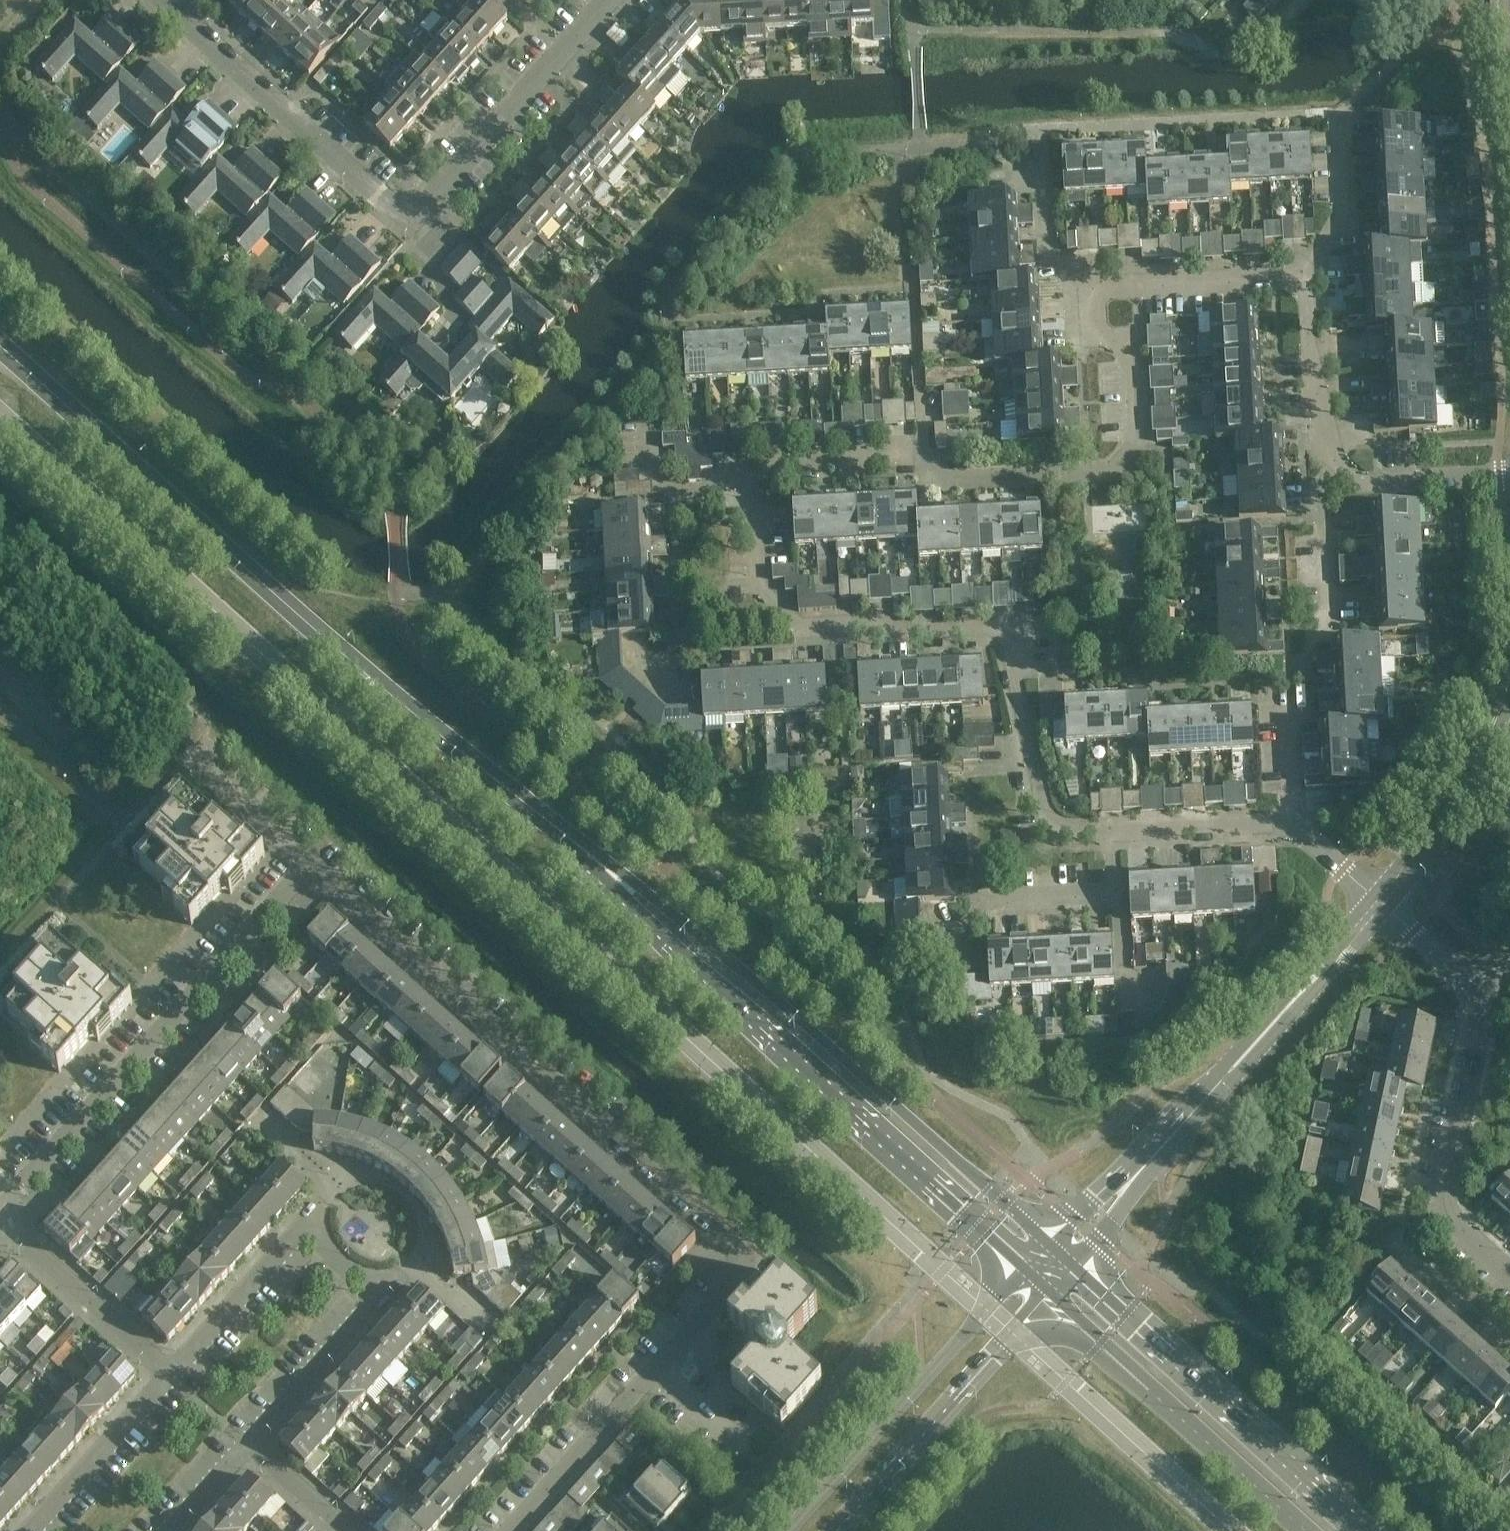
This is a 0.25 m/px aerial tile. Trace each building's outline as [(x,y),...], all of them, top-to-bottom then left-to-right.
[(228,4),(244,18),(260,0),(231,0),(228,4)] [(244,18),(260,33),(283,7),(275,0),(260,0),(244,18)] [(501,14),(486,0),(463,0),(458,5),(492,36),(507,19),(501,14)] [(684,1),(700,34),(722,33),(720,0),(700,0),(684,1)] [(722,33),(744,32),(742,0),(720,0),(722,33)] [(764,0),(742,0),(744,32),(744,45),(766,44),(765,31),(764,0)] [(765,31),(787,29),(785,0),(764,0),(765,31)] [(787,29),(808,28),(807,0),(785,0),(787,29)] [(828,0),(807,0),(808,28),(809,43),(830,42),(828,0)] [(831,42),(852,41),(851,26),(850,0),(828,0),(831,42)] [(851,26),(873,24),(874,41),(891,40),(888,0),(880,0),(872,1),(872,0),(850,0),(851,26)] [(1243,9),(1256,20),(1274,0),(1251,0),(1243,9)] [(700,34),(684,1),(668,18),(658,9),(649,19),(685,51),(700,34)] [(352,9),(362,18),(368,11),(358,3),(352,9)] [(283,7),(260,33),(277,47),(308,11),(300,4),(291,14),(283,7)] [(388,11),(381,5),(372,16),(379,22),(388,11)] [(492,36),(458,5),(443,21),(478,52),(492,36)] [(277,47),(293,61),(325,26),(308,11),(277,47)] [(105,83),(107,81),(141,42),(112,16),(92,37),(76,23),(36,68),(44,75),(45,74),(53,81),(75,56),(105,83)] [(379,22),(372,16),(365,24),(371,30),(379,22)] [(685,51),(649,19),(642,27),(652,37),(646,44),(671,67),(685,51)] [(463,68),(478,52),(443,21),(429,38),(438,45),(463,68)] [(325,26),(293,61),(309,76),(342,41),(325,26)] [(367,39),(358,31),(351,38),(343,48),(350,54),(358,44),(360,46),(367,39)] [(438,45),(430,54),(415,40),(408,48),(414,53),(449,84),(463,68),(438,45)] [(680,75),(671,67),(646,44),(640,51),(629,42),(621,51),(666,91),(680,75)] [(350,54),(343,48),(335,57),(341,63),(350,54)] [(666,91),(621,51),(613,60),(623,69),(617,77),(629,88),(652,107),(666,91)] [(449,84),(414,53),(400,69),(434,100),(449,84)] [(330,61),(322,71),(314,80),(320,86),(329,77),(337,68),(330,61)] [(121,71),(110,83),(81,115),(89,123),(90,122),(98,130),(121,105),(149,131),(186,90),(156,63),(137,85),(121,71)] [(434,100),(400,69),(385,86),(394,94),(420,117),(434,100)] [(652,107),(629,88),(620,97),(608,86),(602,92),(640,127),(655,110),(652,107)] [(640,127),(602,92),(596,99),(609,110),(600,120),(626,143),(640,127)] [(394,94),(380,110),(405,133),(420,117),(394,94)] [(202,170),(238,130),(208,103),(189,124),(173,110),(133,155),(141,162),(142,162),(150,169),(173,144),(202,170)] [(380,110),(365,126),(390,149),(405,133),(380,110)] [(626,143),(600,120),(592,129),(579,118),(573,124),(621,168),(635,151),(626,143)] [(1420,120),(1373,123),(1373,124),(1380,124),(1380,134),(1357,135),(1358,145),(1421,141),(1420,120)] [(621,168),(573,124),(567,131),(580,143),(571,152),(606,184),(621,168)] [(1299,141),(1288,141),(1290,182),(1311,181),(1309,133),(1298,134),(1299,141)] [(1277,135),(1267,136),(1270,183),(1290,182),(1288,141),(1277,142),(1277,135)] [(1258,143),(1247,144),(1249,184),(1270,183),(1267,136),(1258,136),(1258,143)] [(1217,163),(1207,164),(1209,204),(1230,203),(1226,138),(1225,138),(1226,156),(1217,156),(1217,163)] [(1236,138),(1226,138),(1230,203),(1230,185),(1249,184),(1247,144),(1236,144),(1236,138)] [(1421,141),(1358,145),(1358,154),(1381,153),(1382,164),(1422,162),(1435,162),(1434,140),(1421,141)] [(1135,150),(1124,150),(1126,191),(1146,190),(1147,207),(1148,207),(1144,142),(1134,143),(1135,150)] [(1145,142),(1144,142),(1148,207),(1168,206),(1166,166),(1155,167),(1155,160),(1146,160),(1145,142)] [(1103,144),(1083,146),(1085,193),(1106,192),(1103,144)] [(1113,144),(1103,144),(1106,192),(1126,191),(1124,150),(1113,151),(1113,144)] [(1064,194),(1085,193),(1083,146),(1061,147),(1064,194)] [(247,217),(283,176),(254,149),(234,171),(218,157),(178,201),(187,209),(187,208),(196,215),(218,190),(247,217)] [(606,184),(571,152),(563,161),(550,150),(544,157),(592,200),(606,184)] [(592,200),(544,157),(538,163),(551,175),(542,185),(578,216),(592,200)] [(1177,166),(1166,166),(1168,206),(1189,205),(1186,158),(1176,159),(1177,166)] [(1196,158),(1186,158),(1189,205),(1209,204),(1207,164),(1196,164),(1196,158)] [(1422,162),(1382,164),(1382,175),(1359,176),(1360,186),(1424,182),(1422,162)] [(578,216),(542,185),(534,194),(521,182),(515,189),(563,232),(578,216)] [(1424,182),(1360,186),(1360,195),(1383,194),(1384,205),(1425,203),(1424,182)] [(563,232),(515,189),(509,196),(522,208),(513,217),(549,249),(561,235),(566,240),(568,237),(574,243),(575,243),(563,232)] [(299,258),(336,217),(306,190),(286,212),(270,198),(230,242),(239,250),(239,249),(248,256),(270,232),(299,258)] [(1015,196),(968,198),(969,219),(1033,216),(1032,206),(1009,208),(1008,197),(1015,197),(1015,196)] [(1425,203),(1384,205),(1385,216),(1361,217),(1362,227),(1426,223),(1425,203)] [(549,249),(513,217),(505,226),(492,215),(486,221),(534,265),(549,249)] [(1033,216),(969,219),(970,240),(1010,238),(1010,227),(1033,225),(1033,216)] [(534,265),(486,221),(480,228),(493,240),(484,250),(510,273),(524,257),(534,265)] [(1306,237),(1314,236),(1314,221),(1305,221),(1306,237)] [(1275,245),(1275,243),(1274,239),(1281,238),(1281,222),(1272,223),(1273,245),(1275,245)] [(1273,245),(1272,223),(1264,223),(1265,245),(1273,245)] [(1426,223),(1362,227),(1362,236),(1385,235),(1386,245),(1361,247),(1362,247),(1427,244),(1426,223)] [(1109,248),(1117,247),(1116,231),(1108,232),(1109,248)] [(1109,248),(1108,232),(1099,232),(1100,248),(1109,248)] [(1067,250),(1076,249),(1075,233),(1066,234),(1067,250)] [(344,303),(381,263),(351,236),(331,258),(315,244),(275,288),(283,295),(284,294),(292,302),(315,277),(344,303)] [(1010,238),(970,240),(971,260),(1034,257),(1034,247),(1011,248),(1010,238)] [(1232,254),(1231,238),(1223,238),(1224,254),(1232,254)] [(1232,254),(1241,253),(1240,238),(1231,238),(1232,254)] [(1191,256),(1190,240),(1182,241),(1183,257),(1191,256)] [(1191,256),(1200,255),(1199,240),(1190,240),(1191,256)] [(465,241),(456,252),(474,269),(484,258),(465,241)] [(1141,243),(1142,259),(1150,258),(1149,242),(1141,243)] [(1149,242),(1150,258),(1159,258),(1158,242),(1149,242)] [(1427,244),(1362,247),(1362,248),(1369,248),(1369,258),(1346,259),(1347,269),(1410,265),(1410,266),(1422,266),(1421,244),(1427,244)] [(456,252),(448,260),(467,277),(470,274),(474,269),(456,252)] [(1034,257),(971,260),(973,281),(1037,277),(1037,276),(1012,278),(1012,267),(1035,266),(1034,257)] [(448,260),(440,269),(459,286),(460,284),(467,277),(448,260)] [(1410,265),(1347,269),(1347,278),(1370,277),(1371,288),(1411,286),(1410,266),(1410,265)] [(464,287),(454,298),(472,314),(473,313),(476,316),(467,326),(476,333),(486,343),(511,316),(512,314),(537,336),(545,327),(546,328),(553,320),(508,280),(494,296),(470,274),(467,277),(460,284),(464,287)] [(1037,277),(973,281),(973,282),(991,281),(992,300),(1039,298),(1038,288),(1031,289),(1030,279),(1037,279),(1037,277)] [(390,304),(374,289),(334,333),(343,341),(343,340),(352,348),(374,323),(403,349),(439,309),(409,282),(390,304)] [(1411,286),(1371,288),(1371,299),(1348,300),(1349,310),(1412,306),(1411,286)] [(1039,298),(992,300),(993,321),(1033,319),(1032,308),(1039,308),(1039,298)] [(899,311),(888,312),(890,352),(911,351),(909,304),(898,304),(899,311)] [(858,314),(847,314),(849,354),(869,353),(867,306),(858,307),(858,314)] [(877,306),(867,306),(869,353),(890,352),(888,312),(877,313),(877,306)] [(1412,306),(1349,310),(1349,319),(1372,318),(1373,328),(1366,328),(1366,329),(1431,326),(1431,325),(1414,326),(1412,306)] [(836,307),(826,308),(828,355),(849,354),(847,314),(836,315),(836,307)] [(817,334),(807,334),(809,374),(829,373),(828,355),(826,308),(825,308),(826,326),(817,327),(817,334)] [(1257,312),(1210,314),(1211,335),(1258,333),(1257,312)] [(1166,316),(1150,317),(1150,326),(1166,325),(1166,316)] [(1033,319),(993,321),(994,341),(1041,339),(1040,329),(1033,330),(1033,319)] [(1431,326),(1366,329),(1366,330),(1391,329),(1391,339),(1368,340),(1369,350),(1432,346),(1431,326)] [(777,336),(766,336),(768,376),(789,375),(786,328),(776,329),(777,336)] [(795,328),(786,328),(789,375),(809,374),(807,334),(796,335),(795,328)] [(736,338),(725,339),(727,379),(748,378),(745,330),(736,331),(736,338)] [(755,330),(745,330),(748,378),(768,376),(766,336),(755,337),(755,330)] [(714,332),(704,333),(707,380),(727,379),(725,339),(714,339),(714,332)] [(476,333),(448,364),(451,399),(480,367),(504,389),(512,380),(513,381),(520,374),(486,343),(476,333)] [(686,381),(707,380),(704,333),(695,333),(695,340),(685,341),(684,334),(683,334),(686,381)] [(1258,333),(1211,335),(1212,356),(1259,353),(1258,333)] [(938,336),(922,337),(923,345),(939,344),(938,336)] [(418,370),(451,399),(448,364),(418,337),(379,381),(386,388),(387,387),(396,395),(418,370)] [(447,339),(439,348),(451,359),(459,349),(447,339)] [(1041,339),(994,341),(995,362),(1060,358),(1035,359),(1034,349),(1041,348),(1041,339)] [(939,344),(923,345),(923,354),(939,353),(939,344)] [(1432,346),(1369,350),(1369,359),(1393,358),(1393,369),(1433,367),(1432,346)] [(1168,350),(1152,351),(1153,368),(1169,367),(1168,350)] [(1259,353),(1212,356),(1213,376),(1260,374),(1259,353)] [(1060,358),(995,362),(995,363),(1013,362),(1014,381),(1077,378),(1077,369),(1054,370),(1053,360),(1060,359),(1060,358)] [(1433,367),(1393,369),(1394,380),(1371,381),(1371,391),(1434,387),(1433,367)] [(1260,374),(1213,376),(1214,397),(1261,394),(1260,374)] [(1077,378),(1014,381),(1015,402),(1055,400),(1055,389),(1078,388),(1077,378)] [(1434,387),(1371,391),(1372,400),(1395,399),(1395,410),(1436,408),(1434,387)] [(1155,408),(1171,408),(1170,390),(1149,391),(1149,399),(1154,399),(1155,408)] [(968,393),(942,395),(943,406),(953,405),(969,404),(968,393)] [(1261,394),(1214,397),(1215,417),(1255,415),(1255,404),(1262,403),(1261,394)] [(1055,400),(1015,402),(1016,422),(1079,419),(1079,410),(1056,411),(1055,400)] [(969,404),(953,405),(953,417),(970,416),(969,404)] [(915,420),(914,405),(905,405),(906,421),(915,420)] [(953,405),(943,406),(943,418),(953,417),(953,405)] [(873,423),(872,407),(864,408),(865,424),(873,423)] [(873,423),(882,423),(881,407),(872,407),(873,423)] [(1436,408),(1395,410),(1396,421),(1373,422),(1374,432),(1437,429),(1436,408)] [(1255,415),(1215,417),(1216,438),(1281,434),(1281,433),(1263,434),(1263,425),(1256,425),(1255,415)] [(1079,419),(1016,422),(1018,444),(1065,441),(1065,440),(1058,440),(1057,430),(1080,429),(1079,419)] [(937,448),(948,448),(947,424),(935,425),(937,448)] [(833,441),(832,425),(824,426),(824,442),(833,441)] [(833,441),(842,441),(841,425),(832,425),(833,441)] [(792,443),(791,427),(783,428),(784,444),(792,443)] [(792,443),(801,443),(800,427),(791,427),(792,443)] [(752,446),(760,445),(759,429),(751,430),(752,446)] [(752,446),(751,430),(742,430),(743,446),(752,446)] [(722,431),(711,432),(712,444),(712,456),(724,455),(722,431)] [(1172,441),(1173,439),(1172,432),(1156,433),(1157,442),(1172,441)] [(687,433),(662,435),(663,447),(674,447),(687,446),(688,446),(688,433),(687,433)] [(1281,434),(1216,438),(1234,437),(1235,457),(1276,455),(1275,444),(1282,444),(1281,434)] [(1172,441),(1172,448),(1188,447),(1188,438),(1173,439),(1172,441)] [(712,444),(700,445),(700,458),(701,470),(713,469),(712,456),(712,444)] [(687,446),(674,447),(675,459),(687,458),(700,458),(700,445),(688,446),(687,446)] [(1276,455),(1235,457),(1237,478),(1284,475),(1283,465),(1276,466),(1276,455)] [(700,458),(687,458),(688,482),(701,482),(701,470),(700,458)] [(639,471),(617,471),(614,472),(614,485),(627,485),(640,484),(640,483),(639,471)] [(1174,481),(1190,480),(1189,472),(1174,473),(1174,481)] [(1284,475),(1237,478),(1238,498),(1278,496),(1277,485),(1284,485),(1284,475)] [(1174,489),(1190,489),(1190,480),(1174,481),(1174,489)] [(640,484),(627,485),(628,497),(653,495),(652,482),(640,483),(640,484)] [(904,492),(895,493),(897,540),(917,539),(918,557),(919,557),(915,492),(915,499),(905,499),(904,492)] [(937,509),(928,509),(928,516),(918,517),(916,492),(915,492),(919,557),(939,556),(937,509)] [(886,500),(875,501),(877,541),(897,540),(895,493),(885,493),(886,500)] [(864,494),(854,495),(857,542),(877,541),(875,501),(864,501),(864,494)] [(601,510),(602,531),(643,529),(642,518),(649,518),(649,508),(665,507),(664,495),(653,495),(628,497),(628,509),(601,510)] [(845,502),(834,503),(836,543),(857,542),(854,495),(844,495),(845,502)] [(834,496),(813,497),(816,544),(836,543),(834,503),(834,496)] [(1278,496),(1238,498),(1239,519),(1286,517),(1285,506),(1278,507),(1278,496)] [(794,546),(816,544),(813,497),(804,498),(804,505),(794,505),(793,498),(792,498),(794,546)] [(1040,503),(1018,504),(1021,551),(1042,550),(1040,503)] [(1018,504),(998,505),(1001,552),(1021,551),(1018,504)] [(1418,504),(1371,507),(1371,508),(1378,508),(1378,518),(1356,520),(1356,529),(1419,525),(1418,504)] [(998,505),(978,506),(980,553),(1001,552),(998,505)] [(957,507),(958,515),(960,554),(980,553),(978,506),(957,507)] [(947,515),(946,508),(937,509),(939,556),(960,554),(958,515),(947,515)] [(1191,513),(1176,514),(1176,523),(1192,522),(1191,513)] [(1419,525),(1356,529),(1357,538),(1380,537),(1380,548),(1420,546),(1419,525)] [(643,529),(602,531),(603,551),(667,548),(666,538),(643,540),(643,529)] [(1277,529),(1213,532),(1214,554),(1255,552),(1254,541),(1277,540),(1277,529)] [(1420,546),(1380,548),(1381,559),(1358,560),(1358,570),(1422,566),(1420,546)] [(667,548),(603,551),(604,572),(645,570),(644,559),(667,557),(667,548)] [(1255,552),(1214,554),(1215,574),(1279,571),(1278,562),(1255,563),(1255,552)] [(773,579),(785,579),(797,578),(796,565),(772,567),(773,579)] [(1422,566),(1358,570),(1359,579),(1382,578),(1383,589),(1423,587),(1422,566)] [(645,570),(604,572),(605,592),(669,589),(668,579),(645,580),(645,570)] [(1279,571),(1215,574),(1216,595),(1257,592),(1256,582),(1279,581),(1279,571)] [(797,578),(785,579),(785,591),(797,590),(810,589),(809,577),(797,578)] [(892,581),(893,595),(900,595),(900,580),(892,581)] [(900,580),(900,595),(909,595),(908,580),(900,580)] [(859,582),(851,582),(852,597),(860,597),(859,582)] [(859,582),(860,597),(869,597),(868,582),(859,582)] [(1082,600),(1087,600),(1097,599),(1096,586),(1081,586),(1082,600)] [(1024,603),(1023,587),(1015,588),(1015,603),(1024,603)] [(1025,603),(1025,613),(1033,612),(1032,587),(1023,587),(1024,603),(1025,603)] [(1423,587),(1383,589),(1383,600),(1360,601),(1361,611),(1424,607),(1423,587)] [(835,588),(810,589),(797,590),(799,611),(836,609),(835,588)] [(669,589),(605,592),(606,612),(647,610),(646,599),(669,598),(669,589)] [(982,589),(974,590),(974,606),(983,605),(982,589)] [(982,589),(983,605),(992,605),(991,589),(982,589)] [(941,592),(942,607),(951,607),(950,591),(941,592)] [(941,592),(933,592),(934,608),(942,607),(941,592)] [(1257,592),(1216,595),(1217,615),(1281,612),(1280,602),(1257,603),(1257,592)] [(1424,607),(1361,611),(1361,620),(1385,619),(1385,629),(1378,629),(1378,631),(1425,628),(1424,607)] [(647,610),(606,612),(608,632),(596,633),(596,646),(621,645),(621,633),(655,631),(654,620),(647,621),(647,610)] [(1281,612),(1217,615),(1219,635),(1259,633),(1258,622),(1281,621),(1281,612)] [(1259,633),(1219,635),(1220,657),(1283,653),(1282,643),(1260,644),(1259,633)] [(1379,639),(1343,641),(1331,641),(1331,643),(1339,643),(1339,653),(1316,654),(1316,663),(1380,660),(1379,639)] [(621,645),(596,646),(597,658),(622,657),(621,645)] [(858,663),(858,654),(857,647),(844,647),(845,672),(858,671),(860,710),(881,709),(879,669),(868,670),(868,663),(858,663)] [(815,673),(804,673),(806,714),(827,712),(826,695),(839,695),(836,648),(823,649),(824,665),(815,666),(815,673)] [(794,674),(792,650),(782,651),(786,715),(806,714),(804,673),(794,674)] [(782,651),(773,652),(774,675),(763,675),(766,716),(786,715),(782,651)] [(753,676),(751,653),(742,654),(745,717),(766,716),(763,675),(753,676)] [(742,654),(732,654),(733,677),(723,678),(725,718),(745,717),(742,654)] [(622,657),(597,658),(598,680),(624,669),(622,657)] [(971,664),(961,665),(963,705),(984,704),(983,691),(994,690),(991,670),(989,670),(989,665),(982,665),(981,657),(971,657),(971,664)] [(949,658),(940,659),(942,706),(963,705),(961,665),(950,666),(949,658)] [(931,666),(920,667),(922,707),(942,706),(940,659),(930,659),(931,666)] [(1380,660),(1316,663),(1317,673),(1340,672),(1341,683),(1381,681),(1380,660)] [(890,669),(879,669),(881,709),(901,708),(899,661),(890,662),(890,669)] [(909,661),(899,661),(901,708),(922,707),(920,667),(909,668),(909,661)] [(624,669),(598,680),(615,695),(632,676),(624,669)] [(711,671),(701,672),(703,706),(691,707),(692,732),(706,731),(705,719),(725,718),(723,678),(712,678),(711,671)] [(632,676),(615,695),(625,704),(629,699),(641,685),(632,676)] [(1381,681),(1341,683),(1341,694),(1318,695),(1319,705),(1382,701),(1381,681)] [(1135,691),(1126,692),(1128,739),(1148,738),(1149,756),(1150,756),(1146,691),(1145,691),(1146,698),(1135,698),(1135,691)] [(1147,691),(1146,691),(1150,756),(1170,755),(1168,707),(1158,708),(1159,715),(1148,716),(1147,691)] [(649,692),(636,705),(632,710),(641,719),(658,700),(649,692)] [(1116,700),(1106,700),(1108,740),(1128,739),(1126,692),(1116,692),(1116,700)] [(1094,693),(1085,694),(1087,741),(1108,740),(1106,700),(1094,701),(1094,693)] [(1065,695),(1064,695),(1051,696),(1052,720),(1065,720),(1065,724),(1053,725),(1055,741),(1054,741),(1054,745),(1058,755),(1085,754),(1085,741),(1087,741),(1085,694),(1075,694),(1075,702),(1065,702),(1065,695)] [(1051,696),(1038,697),(1040,721),(1052,720),(1051,696)] [(658,700),(641,719),(658,734),(667,708),(658,700)] [(1392,701),(1382,701),(1319,705),(1319,714),(1342,713),(1343,723),(1318,724),(1318,725),(1383,722),(1393,721),(1392,701)] [(1240,711),(1229,711),(1232,751),(1253,750),(1250,703),(1240,704),(1240,711)] [(1199,713),(1188,714),(1191,754),(1211,752),(1209,705),(1199,706),(1199,713)] [(1218,705),(1209,705),(1211,752),(1232,751),(1229,711),(1219,712),(1218,705)] [(679,707),(667,708),(658,734),(680,733),(679,707)] [(691,707),(679,707),(680,733),(692,732),(691,707)] [(1177,707),(1168,707),(1170,755),(1191,754),(1188,714),(1178,714),(1177,707)] [(1383,722),(1318,725),(1318,726),(1325,726),(1326,736),(1302,737),(1303,747),(1367,743),(1366,724),(1383,723),(1383,722)] [(911,723),(908,736),(923,738),(925,725),(911,723)] [(969,737),(970,749),(970,750),(978,749),(994,749),(994,736),(969,737)] [(936,756),(945,756),(944,740),(935,740),(936,756)] [(904,758),(903,742),(894,743),(895,758),(904,758)] [(904,758),(912,758),(912,742),(903,742),(904,758)] [(1367,743),(1303,747),(1303,756),(1327,755),(1327,766),(1368,764),(1367,743)] [(954,750),(954,755),(955,762),(955,763),(963,762),(979,762),(978,749),(970,750),(970,749),(954,750)] [(939,775),(912,776),(900,777),(902,798),(942,796),(941,786),(948,785),(948,776),(964,775),(963,762),(955,763),(955,762),(939,763),(939,775)] [(939,763),(911,764),(912,776),(939,775),(939,763)] [(1368,764),(1327,766),(1328,777),(1305,778),(1305,788),(1369,785),(1368,764)] [(1247,803),(1256,802),(1255,786),(1246,787),(1247,803)] [(1214,804),(1222,804),(1222,788),(1213,789),(1214,804)] [(1214,804),(1213,789),(1205,789),(1205,805),(1214,804)] [(1173,806),(1172,790),(1164,791),(1164,807),(1173,806)] [(1173,806),(1182,806),(1181,790),(1172,790),(1173,806)] [(1132,809),(1131,793),(1122,793),(1123,809),(1132,809)] [(1132,809),(1140,809),(1140,793),(1131,793),(1132,809)] [(1091,811),(1100,811),(1099,794),(1090,795),(1091,811)] [(162,833),(150,846),(134,863),(144,872),(168,893),(163,900),(191,925),(197,919),(224,889),(230,894),(264,856),(236,830),(231,837),(184,795),(155,827),(162,833)] [(942,796),(902,798),(903,819),(966,816),(965,806),(942,807),(942,796)] [(966,816),(903,819),(904,839),(944,837),(943,826),(966,825),(966,816)] [(944,837),(904,839),(904,859),(967,857),(967,847),(944,848),(944,837)] [(1276,848),(1263,849),(1265,873),(1278,873),(1276,848)] [(1242,874),(1231,874),(1234,914),(1255,913),(1253,874),(1265,873),(1263,849),(1250,850),(1251,866),(1242,867),(1242,874)] [(1219,852),(1210,853),(1214,915),(1234,914),(1231,874),(1221,875),(1219,852)] [(1202,876),(1191,877),(1193,917),(1214,915),(1210,853),(1200,853),(1202,876)] [(967,857),(904,859),(906,880),(953,878),(953,877),(945,877),(945,867),(968,866),(967,857)] [(1180,870),(1170,871),(1173,918),(1193,917),(1191,877),(1180,877),(1180,870)] [(1161,879),(1150,879),(1152,919),(1173,918),(1170,871),(1160,871),(1161,879)] [(1139,873),(1128,873),(1131,920),(1152,919),(1150,879),(1139,880),(1139,873)] [(1278,873),(1265,873),(1265,884),(1278,883),(1278,873)] [(953,878),(906,880),(907,900),(895,901),(895,914),(920,912),(919,901),(954,899),(953,878)] [(920,912),(895,914),(896,926),(921,925),(920,912)] [(308,939),(325,955),(348,929),(330,913),(308,939)] [(896,932),(897,946),(897,948),(921,936),(921,925),(896,926),(896,932)] [(365,945),(348,929),(325,955),(342,970),(365,945)] [(1099,935),(1090,935),(1092,982),(1114,981),(1111,934),(1109,934),(1110,941),(1100,942),(1099,935)] [(1081,943),(1070,943),(1072,984),(1092,982),(1090,935),(1080,936),(1081,943)] [(1040,945),(1029,945),(1031,986),(1052,985),(1049,937),(1040,938),(1040,945)] [(1059,937),(1049,937),(1052,985),(1072,984),(1070,943),(1059,944),(1059,937)] [(987,940),(988,948),(989,975),(977,976),(979,1001),(991,1000),(990,988),(1011,987),(1008,939),(999,940),(999,947),(989,948),(989,940),(987,940)] [(1018,939),(1008,939),(1011,987),(1031,986),(1029,945),(1018,946),(1018,939)] [(36,1041),(30,1047),(59,1073),(65,1067),(92,1037),(98,1042),(132,1004),(104,978),(98,984),(52,943),(23,975),(29,981),(2,1011),(9,1016),(36,1041)] [(382,960),(365,945),(342,970),(360,985),(382,960)] [(1145,946),(1146,962),(1154,961),(1154,945),(1145,946)] [(1154,945),(1154,961),(1163,961),(1162,945),(1154,945)] [(399,975),(382,960),(360,985),(377,1001),(399,975)] [(1164,980),(1189,978),(1189,965),(1164,967),(1164,980)] [(957,968),(940,987),(957,1002),(965,976),(957,968)] [(297,986),(303,979),(293,971),(288,977),(297,986)] [(276,975),(260,993),(290,1019),(291,1019),(286,1015),(301,998),(276,975)] [(416,991),(399,975),(377,1001),(394,1016),(416,991)] [(977,976),(965,976),(957,1002),(979,1001),(977,976)] [(1189,978),(1164,980),(1165,992),(1190,990),(1189,978)] [(297,986),(307,995),(313,988),(303,979),(297,986)] [(1165,992),(1166,1004),(1191,1012),(1190,990),(1165,992)] [(416,991),(394,1016),(411,1031),(433,1006),(416,991)] [(290,1019),(260,993),(245,1010),(275,1036),(290,1019)] [(328,1001),(322,1008),(331,1017),(337,1010),(328,1001)] [(1191,1012),(1166,1004),(1158,1013),(1170,1036),(1191,1012)] [(433,1006),(411,1031),(428,1047),(451,1021),(433,1006)] [(275,1036),(245,1010),(230,1027),(260,1054),(275,1036)] [(337,1010),(331,1017),(341,1025),(347,1019),(337,1010)] [(1145,1013),(1133,1014),(1134,1038),(1146,1037),(1145,1013)] [(1158,1013),(1145,1013),(1146,1037),(1170,1036),(1158,1013)] [(1133,1014),(1122,1014),(1123,1038),(1134,1038),(1133,1014)] [(1095,1034),(1117,1033),(1117,1017),(1094,1018),(1095,1034)] [(1095,1034),(1094,1018),(1086,1019),(1086,1035),(1095,1034)] [(1400,1019),(1395,1040),(1431,1048),(1436,1026),(1400,1019)] [(1054,1036),(1054,1020),(1045,1021),(1046,1037),(1054,1036)] [(1054,1036),(1063,1036),(1062,1020),(1054,1020),(1054,1036)] [(451,1021),(428,1047),(445,1062),(468,1037),(451,1021)] [(1013,1038),(1022,1038),(1021,1022),(1012,1022),(1013,1038)] [(1372,1026),(1358,1023),(1356,1032),(1370,1035),(1372,1026)] [(260,1054),(230,1027),(215,1044),(244,1071),(260,1054)] [(316,1043),(325,1033),(318,1027),(310,1037),(316,1043)] [(366,1047),(371,1041),(362,1032),(356,1038),(366,1047)] [(1370,1035),(1356,1032),(1355,1041),(1369,1044),(1370,1035)] [(316,1043),(310,1037),(301,1047),(308,1053),(316,1043)] [(468,1037),(445,1062),(462,1077),(485,1052),(468,1037)] [(1431,1048),(1395,1040),(1390,1062),(1427,1069),(1431,1048)] [(366,1047),(375,1056),(381,1050),(371,1041),(366,1047)] [(244,1071),(215,1044),(199,1061),(229,1088),(244,1071)] [(485,1052),(462,1077),(480,1093),(502,1068),(485,1052)] [(229,1088),(199,1061),(184,1078),(214,1105),(229,1088)] [(286,1077),(295,1067),(288,1061),(279,1071),(286,1077)] [(1323,1069),(1337,1072),(1339,1065),(1325,1061),(1323,1069)] [(1427,1069),(1390,1062),(1386,1083),(1422,1090),(1427,1069)] [(400,1078),(406,1071),(396,1063),(390,1069),(400,1078)] [(389,1088),(395,1081),(375,1064),(369,1070),(389,1088)] [(1323,1069),(1321,1078),(1335,1082),(1337,1072),(1323,1069)] [(286,1077),(279,1071),(271,1081),(277,1087),(286,1077)] [(400,1078),(410,1087),(416,1080),(406,1071),(400,1078)] [(507,1072),(484,1097),(502,1113),(525,1088),(507,1072)] [(301,1073),(294,1081),(298,1085),(306,1077),(301,1073)] [(214,1105),(184,1078),(169,1095),(198,1122),(214,1105)] [(450,1111),(430,1093),(438,1084),(431,1078),(417,1093),(444,1117),(450,1111)] [(1386,1083),(1369,1079),(1365,1100),(1401,1108),(1405,1087),(1422,1091),(1422,1090),(1386,1083)] [(316,1111),(287,1086),(270,1104),(303,1132),(314,1133),(315,1116),(316,1111)] [(525,1088),(502,1113),(519,1128),(542,1103),(525,1088)] [(198,1122),(169,1095),(153,1112),(183,1139),(198,1122)] [(255,1111),(264,1101),(258,1095),(249,1105),(255,1111)] [(1401,1108),(1365,1100),(1360,1121),(1397,1129),(1401,1108)] [(542,1103),(519,1128),(536,1143),(559,1118),(542,1103)] [(1314,1112),(1328,1115),(1329,1107),(1315,1104),(1314,1112)] [(255,1111),(249,1105),(240,1115),(247,1121),(255,1111)] [(436,1130),(442,1124),(423,1106),(417,1113),(436,1130)] [(183,1139),(153,1112),(138,1129),(168,1156),(183,1139)] [(1314,1112),(1311,1120),(1326,1124),(1328,1115),(1314,1112)] [(340,1119),(315,1116),(314,1133),(313,1150),(335,1152),(340,1119)] [(559,1118),(536,1143),(553,1159),(576,1133),(559,1118)] [(365,1125),(340,1119),(335,1152),(354,1157),(365,1125)] [(1397,1129),(1360,1121),(1356,1143),(1392,1150),(1397,1129)] [(388,1134),(365,1125),(354,1157),(374,1165),(388,1134)] [(168,1156),(138,1129),(123,1146),(152,1173),(168,1156)] [(474,1144),(480,1138),(470,1129),(464,1136),(474,1144)] [(225,1145),(234,1136),(227,1130),(218,1140),(225,1145)] [(576,1133),(553,1159),(570,1174),(593,1149),(576,1133)] [(410,1146),(388,1134),(374,1165),(391,1175),(410,1146)] [(474,1144),(484,1153),(490,1147),(480,1138),(474,1144)] [(225,1145),(218,1140),(209,1149),(216,1155),(225,1145)] [(245,1146),(238,1140),(229,1150),(236,1155),(245,1146)] [(1392,1150),(1356,1143),(1351,1164),(1388,1171),(1392,1150)] [(152,1173),(123,1146),(107,1163),(137,1190),(152,1173)] [(410,1146),(391,1175),(408,1187),(430,1162),(410,1146)] [(481,1170),(486,1164),(467,1146),(461,1152),(481,1170)] [(1304,1154),(1319,1157),(1321,1149),(1306,1146),(1304,1154)] [(593,1149),(570,1174),(587,1189),(610,1164),(593,1149)] [(236,1155),(229,1150),(221,1159),(227,1165),(236,1155)] [(1304,1154),(1302,1163),(1317,1166),(1319,1157),(1304,1154)] [(508,1175),(514,1168),(504,1160),(498,1166),(508,1175)] [(430,1162),(408,1187),(422,1203),(448,1180),(430,1162)] [(137,1190),(107,1163),(92,1180),(122,1207),(137,1190)] [(194,1180),(203,1170),(197,1164),(188,1174),(194,1180)] [(281,1164),(265,1182),(291,1204),(306,1187),(281,1164)] [(610,1164),(587,1189),(604,1205),(627,1179),(610,1164)] [(1388,1171),(1351,1164),(1347,1185),(1383,1192),(1388,1171)] [(508,1175),(518,1184),(524,1177),(514,1168),(508,1175)] [(194,1180),(188,1174),(179,1183),(186,1189),(194,1180)] [(214,1180),(208,1174),(199,1184),(205,1189),(214,1180)] [(627,1179),(604,1205),(621,1220),(644,1195),(627,1179)] [(122,1207),(92,1180),(77,1198),(107,1224),(122,1207)] [(448,1180),(422,1203),(434,1219),(463,1201),(448,1180)] [(1493,1199),(1509,1214),(1509,1213),(1509,1180),(1493,1199)] [(291,1204),(265,1182),(250,1199),(275,1222),(291,1204)] [(205,1189),(199,1184),(190,1193),(197,1199),(205,1189)] [(1383,1192),(1347,1185),(1342,1207),(1379,1214),(1383,1192)] [(528,1212),(534,1206),(514,1188),(508,1195),(528,1212)] [(1311,1191),(1297,1188),(1295,1197),(1309,1200),(1311,1191)] [(542,1205),(548,1199),(538,1190),(532,1197),(542,1205)] [(644,1195),(621,1220),(638,1235),(661,1210),(644,1195)] [(107,1224),(77,1198),(62,1215),(91,1241),(107,1224)] [(164,1214),(173,1204),(166,1198),(157,1208),(164,1214)] [(250,1199),(235,1216),(260,1239),(275,1222),(250,1199)] [(542,1205),(552,1214),(558,1208),(548,1199),(542,1205)] [(463,1201),(434,1219),(444,1237),(475,1223),(463,1201)] [(164,1214),(157,1208),(149,1217),(155,1223),(164,1214)] [(184,1214),(177,1208),(168,1218),(175,1224),(184,1214)] [(661,1210),(638,1235),(655,1251),(678,1225),(661,1210)] [(91,1241),(62,1215),(46,1232),(71,1255),(86,1238),(91,1242),(91,1241)] [(235,1216),(219,1233),(245,1256),(260,1239),(235,1216)] [(175,1224),(168,1218),(160,1227),(166,1233),(175,1224)] [(576,1236),(582,1229),(573,1221),(567,1228),(576,1236)] [(444,1237),(450,1256),(483,1247),(475,1223),(444,1237)] [(678,1225),(655,1251),(673,1266),(696,1241),(678,1225)] [(576,1236),(586,1245),(592,1238),(582,1229),(576,1236)] [(133,1248),(142,1238),(135,1232),(127,1242),(133,1248)] [(219,1233),(204,1250),(229,1273),(245,1256),(219,1233)] [(133,1248),(127,1242),(118,1252),(124,1258),(133,1248)] [(138,1252),(144,1258),(153,1248),(146,1242),(138,1252)] [(483,1247),(450,1256),(455,1277),(472,1274),(488,1271),(483,1247)] [(204,1250),(189,1267),(214,1290),(229,1273),(204,1250)] [(138,1252),(129,1262),(135,1268),(144,1258),(138,1252)] [(610,1267),(616,1260),(607,1252),(601,1258),(610,1267)] [(576,1259),(570,1253),(561,1262),(568,1268),(576,1259)] [(610,1267),(620,1276),(626,1269),(616,1260),(610,1267)] [(568,1268),(561,1262),(552,1272),(558,1278),(568,1268)] [(1366,1292),(1383,1307),(1408,1279),(1391,1264),(1366,1292)] [(0,1283),(28,1308),(43,1291),(15,1267),(0,1283)] [(214,1290),(189,1267),(173,1284),(199,1307),(214,1290)] [(100,1285),(109,1276),(102,1270),(93,1279),(100,1285)] [(493,1271),(488,1271),(472,1274),(474,1286),(505,1315),(522,1296),(493,1271)] [(773,1272),(728,1321),(746,1337),(748,1367),(732,1385),(781,1430),(822,1385),(788,1355),(787,1345),(818,1311),(773,1272)] [(614,1278),(598,1296),(624,1318),(639,1301),(614,1278)] [(1408,1279),(1383,1307),(1399,1321),(1424,1294),(1408,1279)] [(113,1280),(104,1289),(111,1295),(120,1285),(113,1280)] [(0,1283),(0,1312),(13,1324),(28,1308),(0,1283)] [(173,1284),(158,1301),(183,1324),(199,1307),(173,1284)] [(647,1299),(652,1292),(643,1284),(637,1291),(647,1299)] [(419,1287),(403,1305),(428,1328),(444,1310),(419,1287)] [(530,1296),(537,1302),(546,1293),(539,1287),(530,1296)] [(1424,1294),(1399,1321),(1415,1336),(1440,1308),(1424,1294)] [(530,1296),(521,1306),(528,1312),(537,1302),(530,1296)] [(598,1296),(583,1313),(608,1335),(624,1318),(598,1296)] [(142,1319),(168,1341),(183,1324),(158,1301),(142,1319)] [(428,1328),(403,1305),(388,1322),(413,1345),(428,1328)] [(59,1313),(68,1321),(73,1315),(64,1307),(59,1313)] [(1440,1308),(1415,1336),(1431,1350),(1456,1323),(1440,1308)] [(0,1312),(0,1339),(13,1324),(0,1312)] [(583,1313),(568,1330),(593,1353),(608,1335),(583,1313)] [(79,1336),(88,1326),(79,1318),(70,1328),(79,1336)] [(1349,1325),(1342,1319),(1332,1330),(1339,1336),(1349,1325)] [(500,1330),(506,1336),(515,1327),(509,1321),(500,1330)] [(413,1345),(388,1322),(372,1339),(398,1362),(413,1345)] [(1456,1323),(1431,1350),(1448,1365),(1472,1337),(1456,1323)] [(500,1330),(491,1340),(498,1346),(506,1336),(500,1330)] [(568,1330),(552,1347),(578,1370),(593,1353),(568,1330)] [(1350,1342),(1360,1350),(1369,1338),(1359,1330),(1350,1342)] [(42,1350),(46,1345),(37,1337),(33,1342),(42,1350)] [(1472,1337),(1448,1365),(1464,1379),(1489,1352),(1472,1337)] [(398,1362),(372,1339),(357,1356),(382,1379),(398,1362)] [(42,1350),(33,1342),(27,1349),(36,1357),(42,1350)] [(1365,1359),(1374,1349),(1368,1343),(1358,1353),(1365,1359)] [(465,1361),(473,1351),(467,1345),(458,1355),(465,1361)] [(62,1354),(53,1346),(45,1356),(54,1364),(62,1354)] [(552,1347),(537,1364),(562,1387),(578,1370),(552,1347)] [(1365,1359),(1372,1365),(1381,1355),(1374,1349),(1365,1359)] [(1489,1352),(1464,1379),(1480,1394),(1505,1366),(1489,1352)] [(112,1353),(96,1371),(121,1393),(137,1376),(112,1353)] [(465,1361),(458,1355),(449,1365),(456,1371),(465,1361)] [(469,1365),(476,1370),(484,1361),(478,1355),(469,1365)] [(54,1364),(45,1356),(36,1366),(45,1374),(54,1364)] [(382,1379),(357,1356),(342,1373),(367,1396),(382,1379)] [(537,1364),(522,1381),(547,1404),(562,1387),(537,1364)] [(491,1384),(476,1370),(469,1365),(460,1375),(467,1380),(470,1376),(485,1390),(491,1384)] [(1480,1394),(1496,1408),(1507,1396),(1509,1393),(1509,1371),(1505,1366),(1480,1394)] [(13,1382),(18,1377),(9,1369),(4,1374),(13,1382)] [(96,1371),(81,1388),(106,1410),(121,1393),(96,1371)] [(1397,1388),(1407,1378),(1400,1371),(1390,1382),(1397,1388)] [(367,1396),(342,1373),(326,1390),(352,1413),(367,1396)] [(4,1374),(0,1379),(0,1382),(7,1389),(13,1382),(4,1374)] [(1397,1388),(1404,1394),(1413,1384),(1407,1378),(1397,1388)] [(434,1395),(443,1385),(436,1379),(427,1389),(434,1395)] [(32,1388),(23,1380),(14,1390),(23,1398),(32,1388)] [(522,1381),(506,1398),(532,1421),(547,1404),(522,1381)] [(106,1410),(81,1388),(65,1405),(91,1427),(106,1410)] [(434,1395),(427,1389),(419,1399),(425,1404),(434,1395)] [(438,1399),(445,1405),(454,1395),(447,1389),(438,1399)] [(23,1398),(14,1390),(6,1399),(15,1407),(23,1398)] [(352,1413),(326,1390),(311,1408),(336,1430),(352,1413)] [(506,1398),(491,1415),(516,1438),(532,1421),(506,1398)] [(438,1399),(430,1408),(436,1414),(445,1405),(438,1399)] [(1430,1417),(1439,1407),(1432,1400),(1423,1411),(1430,1417)] [(65,1405),(50,1422),(75,1444),(91,1427),(65,1405)] [(1430,1417),(1436,1423),(1445,1412),(1439,1407),(1430,1417)] [(336,1430),(311,1408),(296,1425),(321,1447),(336,1430)] [(403,1429),(412,1419),(405,1413),(397,1423),(403,1429)] [(491,1415),(476,1432),(501,1455),(516,1438),(491,1415)] [(50,1422),(35,1439),(60,1462),(75,1444),(50,1422)] [(403,1429),(397,1423),(388,1433),(394,1439),(403,1429)] [(408,1433),(414,1439),(423,1429),(416,1423),(408,1433)] [(321,1447),(296,1425),(280,1442),(305,1465),(321,1447)] [(632,1425),(618,1440),(607,1452),(627,1470),(638,1458),(633,1453),(647,1437),(632,1425)] [(1455,1440),(1462,1446),(1471,1435),(1465,1429),(1455,1440)] [(476,1432),(461,1449),(486,1472),(501,1455),(476,1432)] [(408,1433),(399,1443),(405,1449),(414,1439),(408,1433)] [(35,1439),(19,1456),(45,1479),(60,1462),(35,1439)] [(373,1463),(381,1453),(375,1447),(366,1457),(373,1463)] [(461,1449),(445,1466),(471,1489),(486,1472),(461,1449)] [(607,1452),(597,1464),(583,1479),(598,1492),(611,1477),(617,1482),(627,1470),(607,1452)] [(19,1456),(4,1473),(29,1496),(45,1479),(19,1456)] [(373,1463),(366,1457),(357,1467),(364,1473),(373,1463)] [(377,1467),(384,1473),(392,1463),(386,1457),(377,1467)] [(445,1466),(430,1483),(455,1506),(471,1489),(445,1466)] [(660,1466),(643,1484),(675,1513),(692,1494),(660,1466)] [(377,1467),(368,1477),(375,1483),(384,1473),(377,1467)] [(4,1473),(0,1478),(0,1500),(14,1513),(29,1496),(4,1473)] [(275,1499),(253,1480),(249,1477),(233,1494),(259,1517),(275,1499)] [(583,1479),(570,1494),(559,1506),(579,1524),(590,1512),(584,1507),(598,1492),(583,1479)] [(430,1483),(415,1501),(440,1523),(455,1506),(430,1483)] [(341,1484),(333,1494),(340,1500),(348,1490),(341,1484)] [(643,1484),(627,1503),(658,1530),(675,1513),(643,1484)] [(233,1494),(218,1511),(240,1530),(246,1530),(259,1517),(233,1494)] [(359,1500),(352,1494),(344,1504),(351,1510),(359,1500)] [(14,1513),(0,1500),(0,1528),(14,1513)] [(399,1518),(414,1530),(433,1530),(440,1523),(415,1501),(399,1518)] [(549,1518),(537,1530),(562,1530),(563,1530),(564,1530),(573,1530),(579,1524),(559,1506),(549,1518)] [(377,1525),(384,1530),(385,1530),(398,1517),(391,1510),(377,1525)] [(218,1511),(203,1528),(206,1530),(240,1530),(218,1511)] [(399,1518),(387,1530),(414,1530),(399,1518)] [(602,1530),(625,1530),(612,1519),(602,1530)] [(307,1523),(300,1530),(311,1530),(313,1529),(307,1523)]
